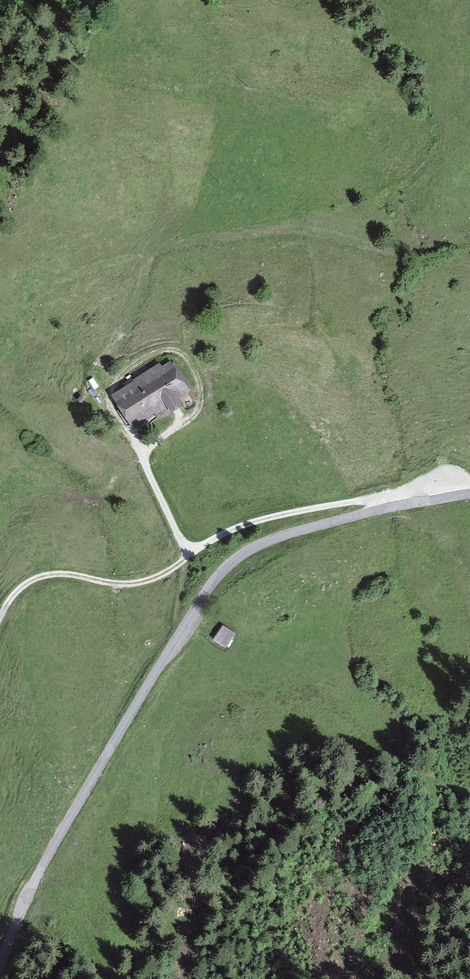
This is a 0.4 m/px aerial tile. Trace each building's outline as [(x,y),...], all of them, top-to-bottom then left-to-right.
[(190,395),(169,361),(112,397),(131,427),(152,414),(158,422),(182,407),(178,402),(190,395)] [(238,639),(221,627),(212,641),(229,652),(238,639)]
